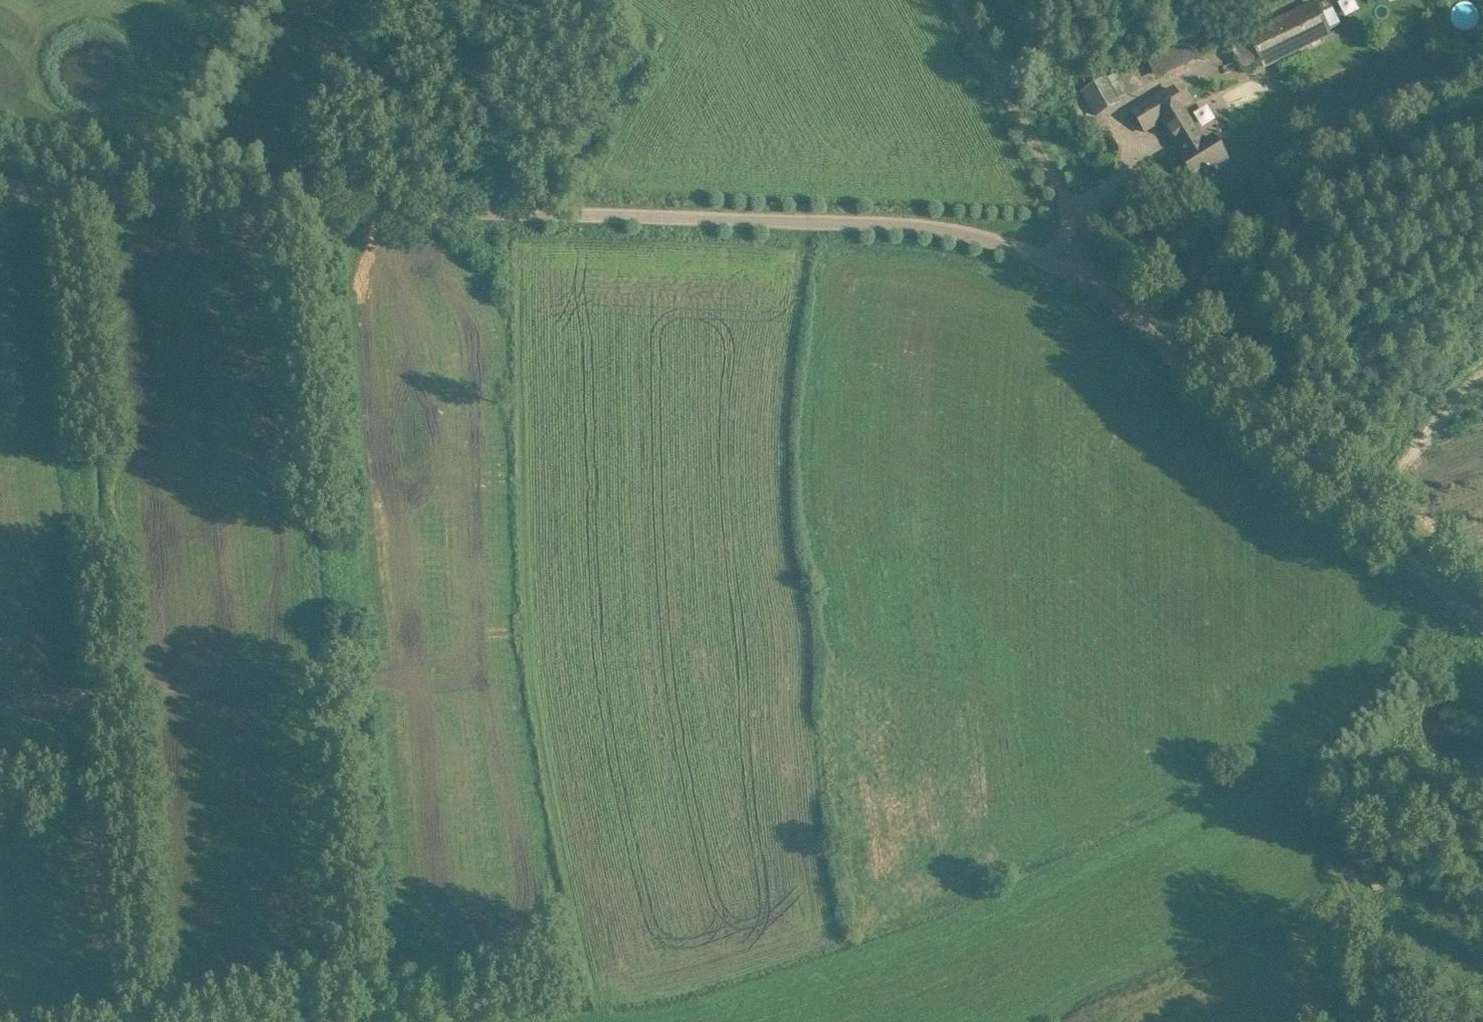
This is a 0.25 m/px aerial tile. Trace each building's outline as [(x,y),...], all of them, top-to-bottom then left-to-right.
[(1331,35),(1314,0),(1313,0),(1246,34),(1264,69),(1331,35)] [(1105,80),(1081,94),(1095,118),(1119,104),(1105,80)] [(1151,102),(1134,113),(1145,131),(1162,121),(1177,146),(1183,156),(1180,157),(1195,181),(1198,179),(1204,190),(1221,180),(1214,169),(1229,160),(1216,138),(1203,146),(1196,135),(1195,133),(1197,131),(1183,108),(1185,107),(1173,88),(1151,102)]
